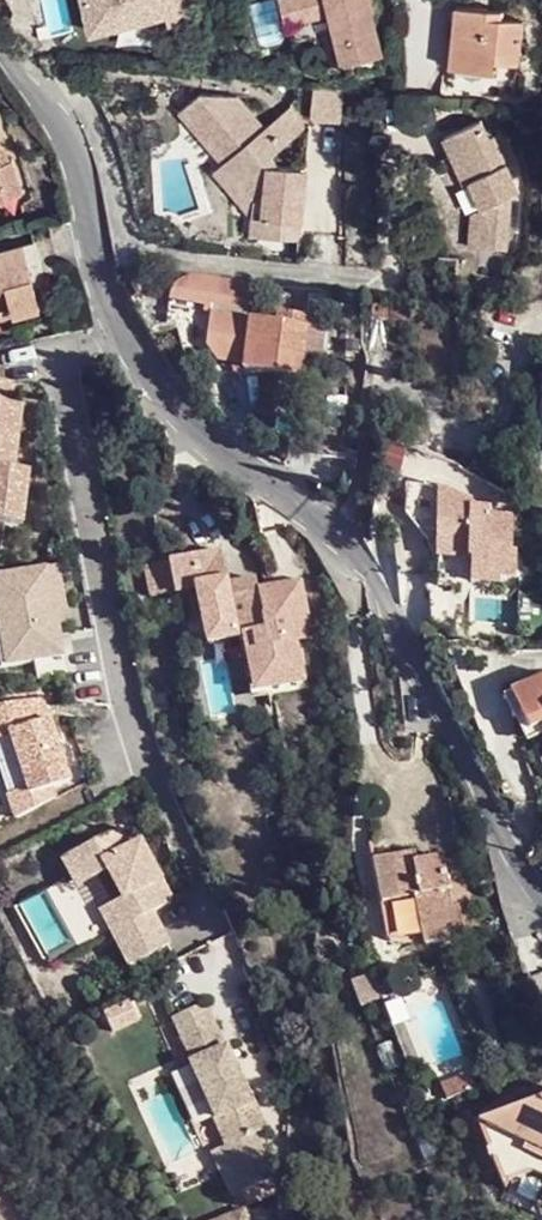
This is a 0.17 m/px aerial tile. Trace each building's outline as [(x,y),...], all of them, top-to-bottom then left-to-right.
[(89,29),(163,16),(160,0),(84,0),(89,29)] [(287,19),(307,15),(303,0),(283,0),(287,19)] [(307,15),(330,9),(338,49),(354,45),(355,51),(379,59),(375,45),(378,44),(372,15),(368,0),(303,0),(307,15)] [(371,11),(378,10),(376,0),(368,0),(371,11)] [(502,68),(525,71),(530,27),(505,24),(506,17),(462,12),(453,73),(500,80),(502,68)] [(340,125),(343,92),(313,89),(310,121),(340,125)] [(282,220),(280,238),(294,239),(303,168),(276,165),(266,153),(282,140),(263,120),(258,124),(230,92),(194,91),(180,104),(223,155),(213,162),(248,202),(244,218),(282,220)] [(263,120),(282,140),(301,124),(284,102),(263,120)] [(223,155),(180,104),(171,112),(213,162),(223,155)] [(478,121),(441,136),(459,185),(466,183),(468,192),(477,209),(471,249),(498,250),(504,198),(513,195),(491,137),(485,140),(478,121)] [(20,191),(9,158),(0,162),(0,198),(20,191)] [(248,202),(213,162),(205,169),(244,218),(248,202)] [(462,248),(471,249),(477,209),(468,192),(462,248)] [(282,220),(244,218),(243,236),(280,238),(282,220)] [(10,307),(11,315),(38,309),(21,246),(0,251),(0,309),(10,307)] [(168,301),(245,312),(249,286),(203,280),(193,280),(184,282),(178,285),(174,288),(170,294),(168,301)] [(11,315),(10,307),(0,309),(0,318),(11,315)] [(277,351),(323,356),(326,330),(305,327),(307,316),(278,313),(276,323),(250,319),(242,369),(274,374),(277,351)] [(21,402),(12,401),(13,382),(0,381),(0,534),(23,536),(29,469),(15,467),(21,402)] [(469,558),(469,562),(468,584),(498,586),(498,580),(519,581),(519,554),(511,553),(512,519),(491,519),(491,511),(471,511),(472,505),(434,490),(432,546),(476,548),(476,558),(469,558)] [(476,548),(432,546),(431,560),(469,562),(469,558),(476,558),(476,548)] [(214,551),(140,567),(147,598),(191,588),(203,643),(235,636),(224,593),(214,551)] [(0,567),(0,657),(24,653),(27,671),(57,665),(48,617),(59,614),(48,558),(0,567)] [(224,593),(235,636),(239,635),(264,628),(255,590),(252,579),(251,579),(234,583),(235,591),(224,593)] [(298,581),(255,590),(264,628),(239,635),(252,693),(302,680),(293,641),(311,636),(298,581)] [(502,700),(512,721),(520,717),(528,734),(541,728),(541,681),(502,700)] [(0,697),(0,732),(16,791),(57,780),(37,710),(35,711),(28,689),(0,697)] [(16,791),(0,732),(0,795),(16,791)] [(124,818),(73,845),(88,873),(111,861),(126,889),(115,895),(127,918),(156,903),(177,891),(144,831),(133,837),(124,818)] [(410,852),(368,859),(385,948),(386,949),(386,950),(387,951),(388,952),(389,953),(390,953),(390,954),(391,954),(391,955),(392,955),(393,955),(393,956),(394,956),(395,956),(396,956),(397,956),(398,956),(399,956),(400,956),(401,956),(402,956),(403,956),(404,955),(405,955),(405,954),(406,954),(407,953),(407,952),(408,952),(408,951),(409,951),(409,950),(409,949),(410,949),(410,948),(411,947),(411,946),(411,945),(412,944),(412,943),(405,898),(413,897),(424,956),(476,945),(459,856),(441,860),(439,855),(412,859),(410,852)] [(127,918),(115,895),(104,901),(124,938),(162,916),(156,903),(127,918)] [(162,916),(124,938),(134,957),(173,935),(162,916)] [(233,1037),(212,993),(180,1010),(201,1052),(200,1053),(227,1107),(224,1108),(237,1134),(277,1115),(264,1088),(261,1090),(235,1036),(233,1037)] [(470,1079),(431,1093),(438,1110),(477,1097),(470,1079)] [(464,1128),(491,1200),(512,1150),(541,1161),(541,1096),(464,1128)] [(243,1208),(216,1219),(248,1219),(243,1208)] [(523,1210),(520,1219),(521,1219),(534,1219),(536,1216),(523,1210)]
